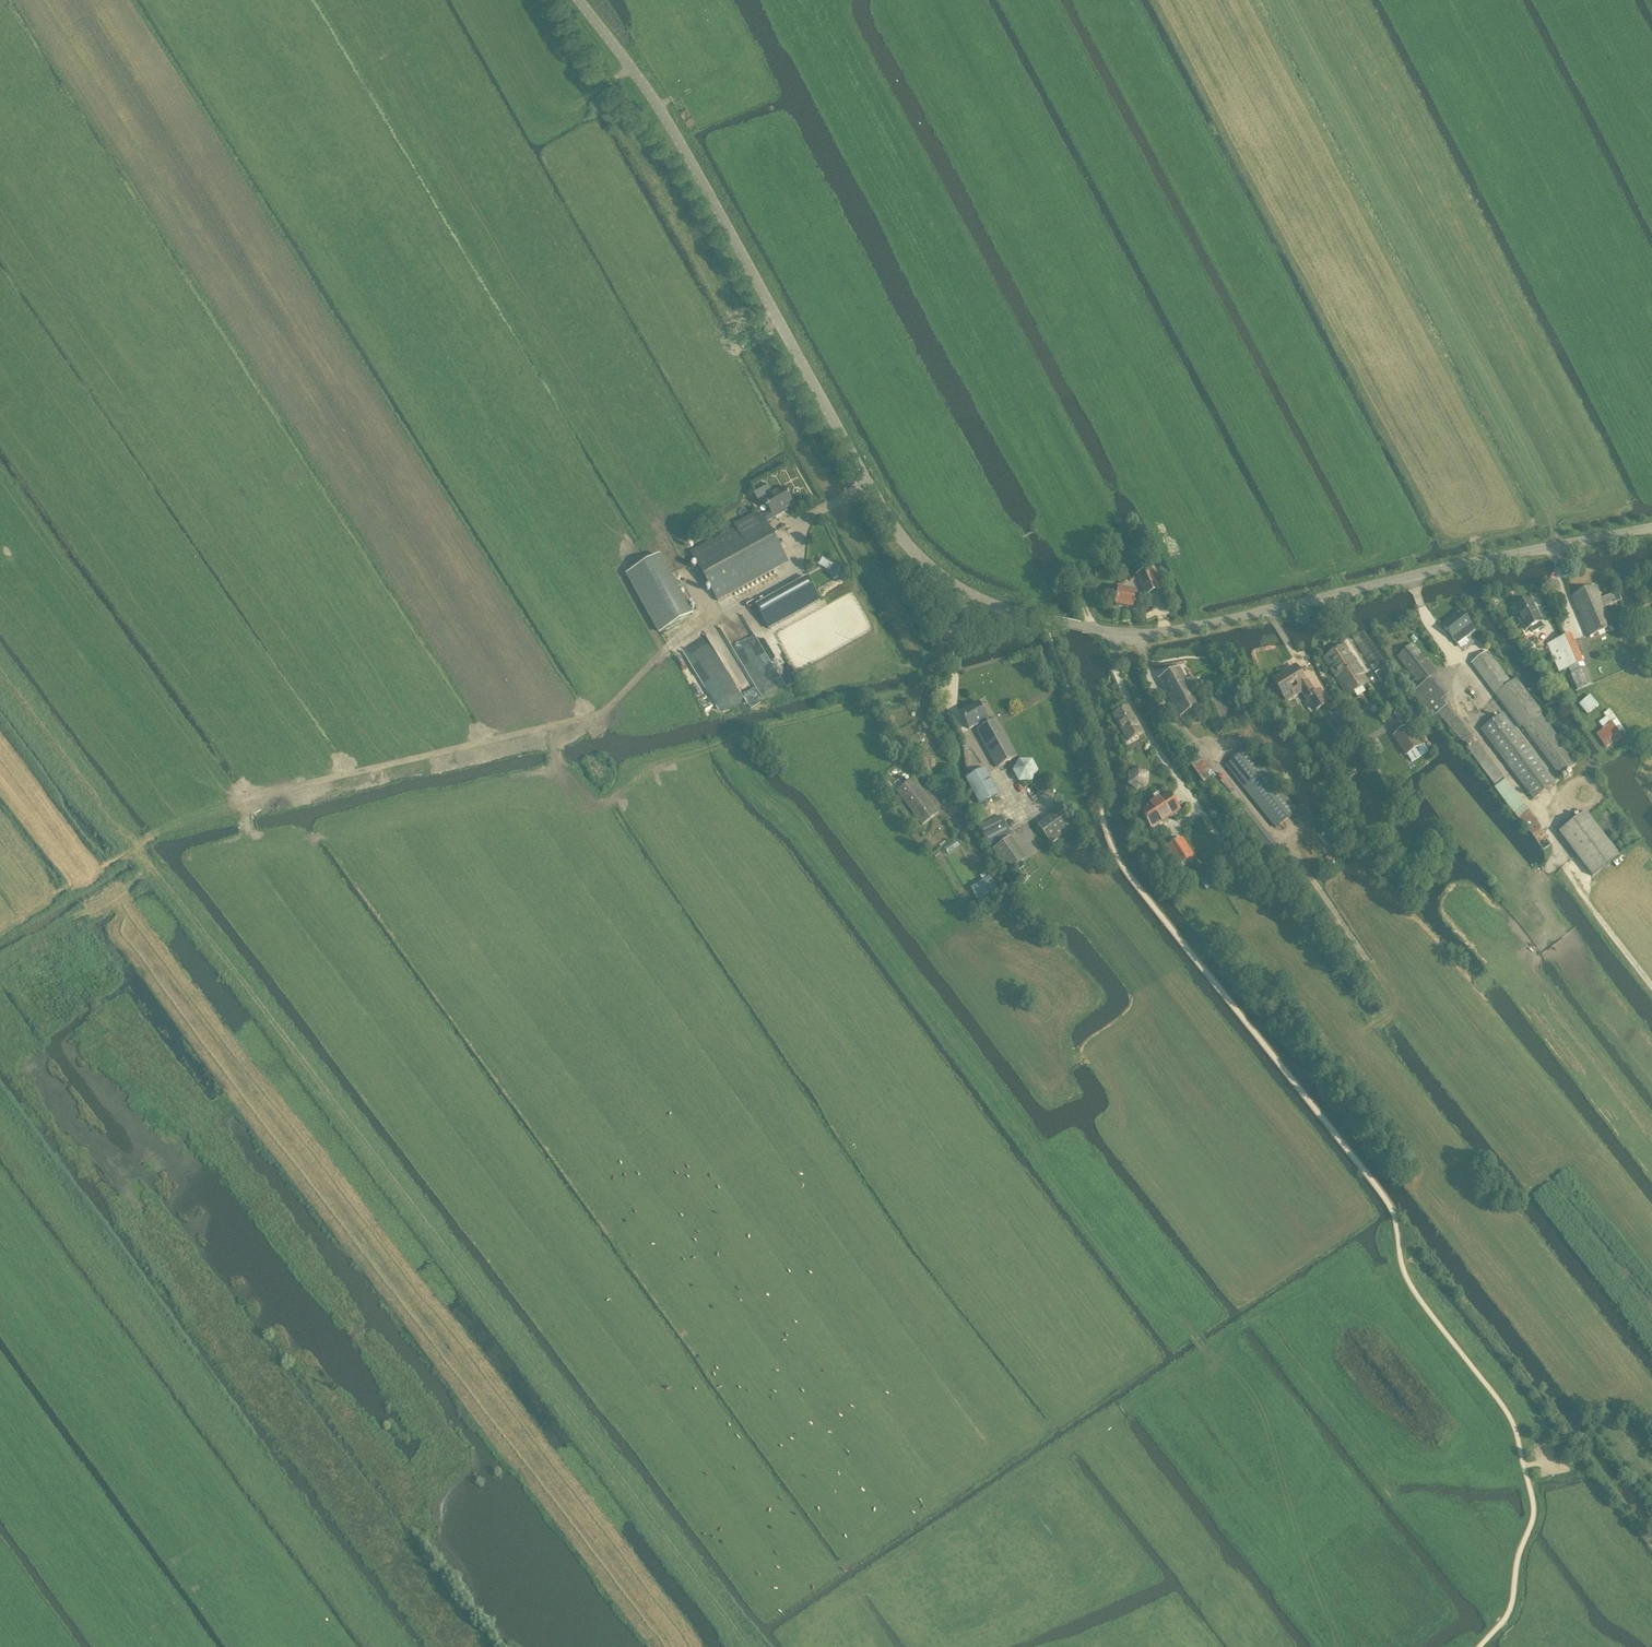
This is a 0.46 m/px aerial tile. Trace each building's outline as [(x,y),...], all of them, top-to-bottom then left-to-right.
[(762,514),(691,553),(718,601),(788,562),(766,523),(782,514),(781,512),(793,505),(784,488),(773,494),(768,485),(753,493),(759,502),(764,499),(770,512),(763,516),(762,514)] [(648,563),(628,574),(661,633),(693,615),(660,556),(653,560),(648,563)] [(834,564),(829,572),(833,580),(843,581),(847,573),(844,565),(834,564)] [(1136,575),(1146,596),(1162,588),(1152,567),(1136,575)] [(807,578),(757,605),(756,606),(769,629),(820,601),(807,578)] [(1617,593),(1616,593),(1600,599),(1595,587),(1571,597),(1588,637),(1612,627),(1604,608),(1608,606),(1609,608),(1612,607),(1611,605),(1620,601),(1617,593)] [(1119,590),(1116,605),(1132,609),(1135,593),(1119,590)] [(1532,633),(1542,628),(1540,623),(1541,622),(1529,600),(1527,601),(1527,600),(1519,604),(1520,605),(1514,608),(1518,616),(1516,617),(1520,624),(1522,623),(1525,630),(1530,628),(1532,633)] [(1464,636),(1472,631),(1469,626),(1470,625),(1461,613),(1442,627),(1451,639),(1461,632),(1464,636)] [(1570,634),(1558,639),(1546,644),(1559,673),(1582,663),(1570,634)] [(712,651),(746,706),(781,685),(765,659),(767,658),(766,658),(749,669),(731,639),(712,651)] [(1446,695),(1432,677),(1436,674),(1412,645),(1397,657),(1420,687),(1412,693),(1432,717),(1443,709),(1437,702),(1446,695)] [(1368,683),(1344,646),(1324,659),(1345,692),(1347,696),(1368,683)] [(1510,683),(1487,652),(1470,664),(1519,728),(1521,726),(1560,777),(1577,764),(1539,714),(1541,712),(1516,679),(1510,683)] [(1184,714),(1199,706),(1189,688),(1196,684),(1192,677),(1186,681),(1184,677),(1179,668),(1159,679),(1180,717),(1184,714)] [(1281,674),(1272,680),(1283,697),(1286,702),(1294,697),(1303,691),(1315,711),(1326,704),(1318,691),(1314,694),(1309,687),(1306,682),(1305,683),(1296,668),(1283,676),(1281,674)] [(1584,668),(1570,674),(1577,690),(1591,684),(1584,668)] [(1388,678),(1382,669),(1375,674),(1380,683),(1388,678)] [(1218,734),(1240,722),(1224,693),(1202,705),(1218,734)] [(997,720),(984,727),(982,723),(988,720),(979,703),(960,713),(970,730),(977,726),(979,730),(977,730),(998,767),(1017,757),(997,720)] [(1126,744),(1143,734),(1128,706),(1113,715),(1127,740),(1125,741),(1126,744)] [(1337,708),(1328,713),(1336,727),(1345,721),(1337,708)] [(1492,785),(1502,778),(1476,743),(1445,708),(1438,714),(1451,729),(1450,730),(1467,749),(1492,785)] [(1533,799),(1554,783),(1502,714),(1480,729),(1533,799)] [(1626,742),(1610,719),(1592,732),(1607,755),(1626,742)] [(1424,745),(1412,724),(1393,736),(1405,757),(1424,745)] [(910,747),(926,736),(925,733),(923,734),(922,733),(921,733),(920,732),(906,741),(910,747)] [(1368,757),(1380,750),(1375,741),(1362,748),(1368,757)] [(1275,828),(1296,811),(1246,749),(1225,766),(1275,828)] [(1032,761),(1020,761),(1014,771),(1019,782),(1031,782),(1037,772),(1032,761)] [(986,769),(966,780),(980,805),(999,794),(986,769)] [(939,812),(914,779),(897,791),(922,825),(939,812)] [(1152,828),(1180,809),(1168,792),(1140,811),(1152,828)] [(1039,826),(1051,844),(1074,827),(1062,809),(1039,826)] [(1591,877),(1617,857),(1584,814),(1558,834),(1591,877)] [(1011,836),(1001,816),(979,828),(989,847),(1011,836)] [(1195,856),(1182,838),(1165,849),(1177,868),(1195,856)] [(971,890),(979,903),(998,891),(990,878),(971,890)]
